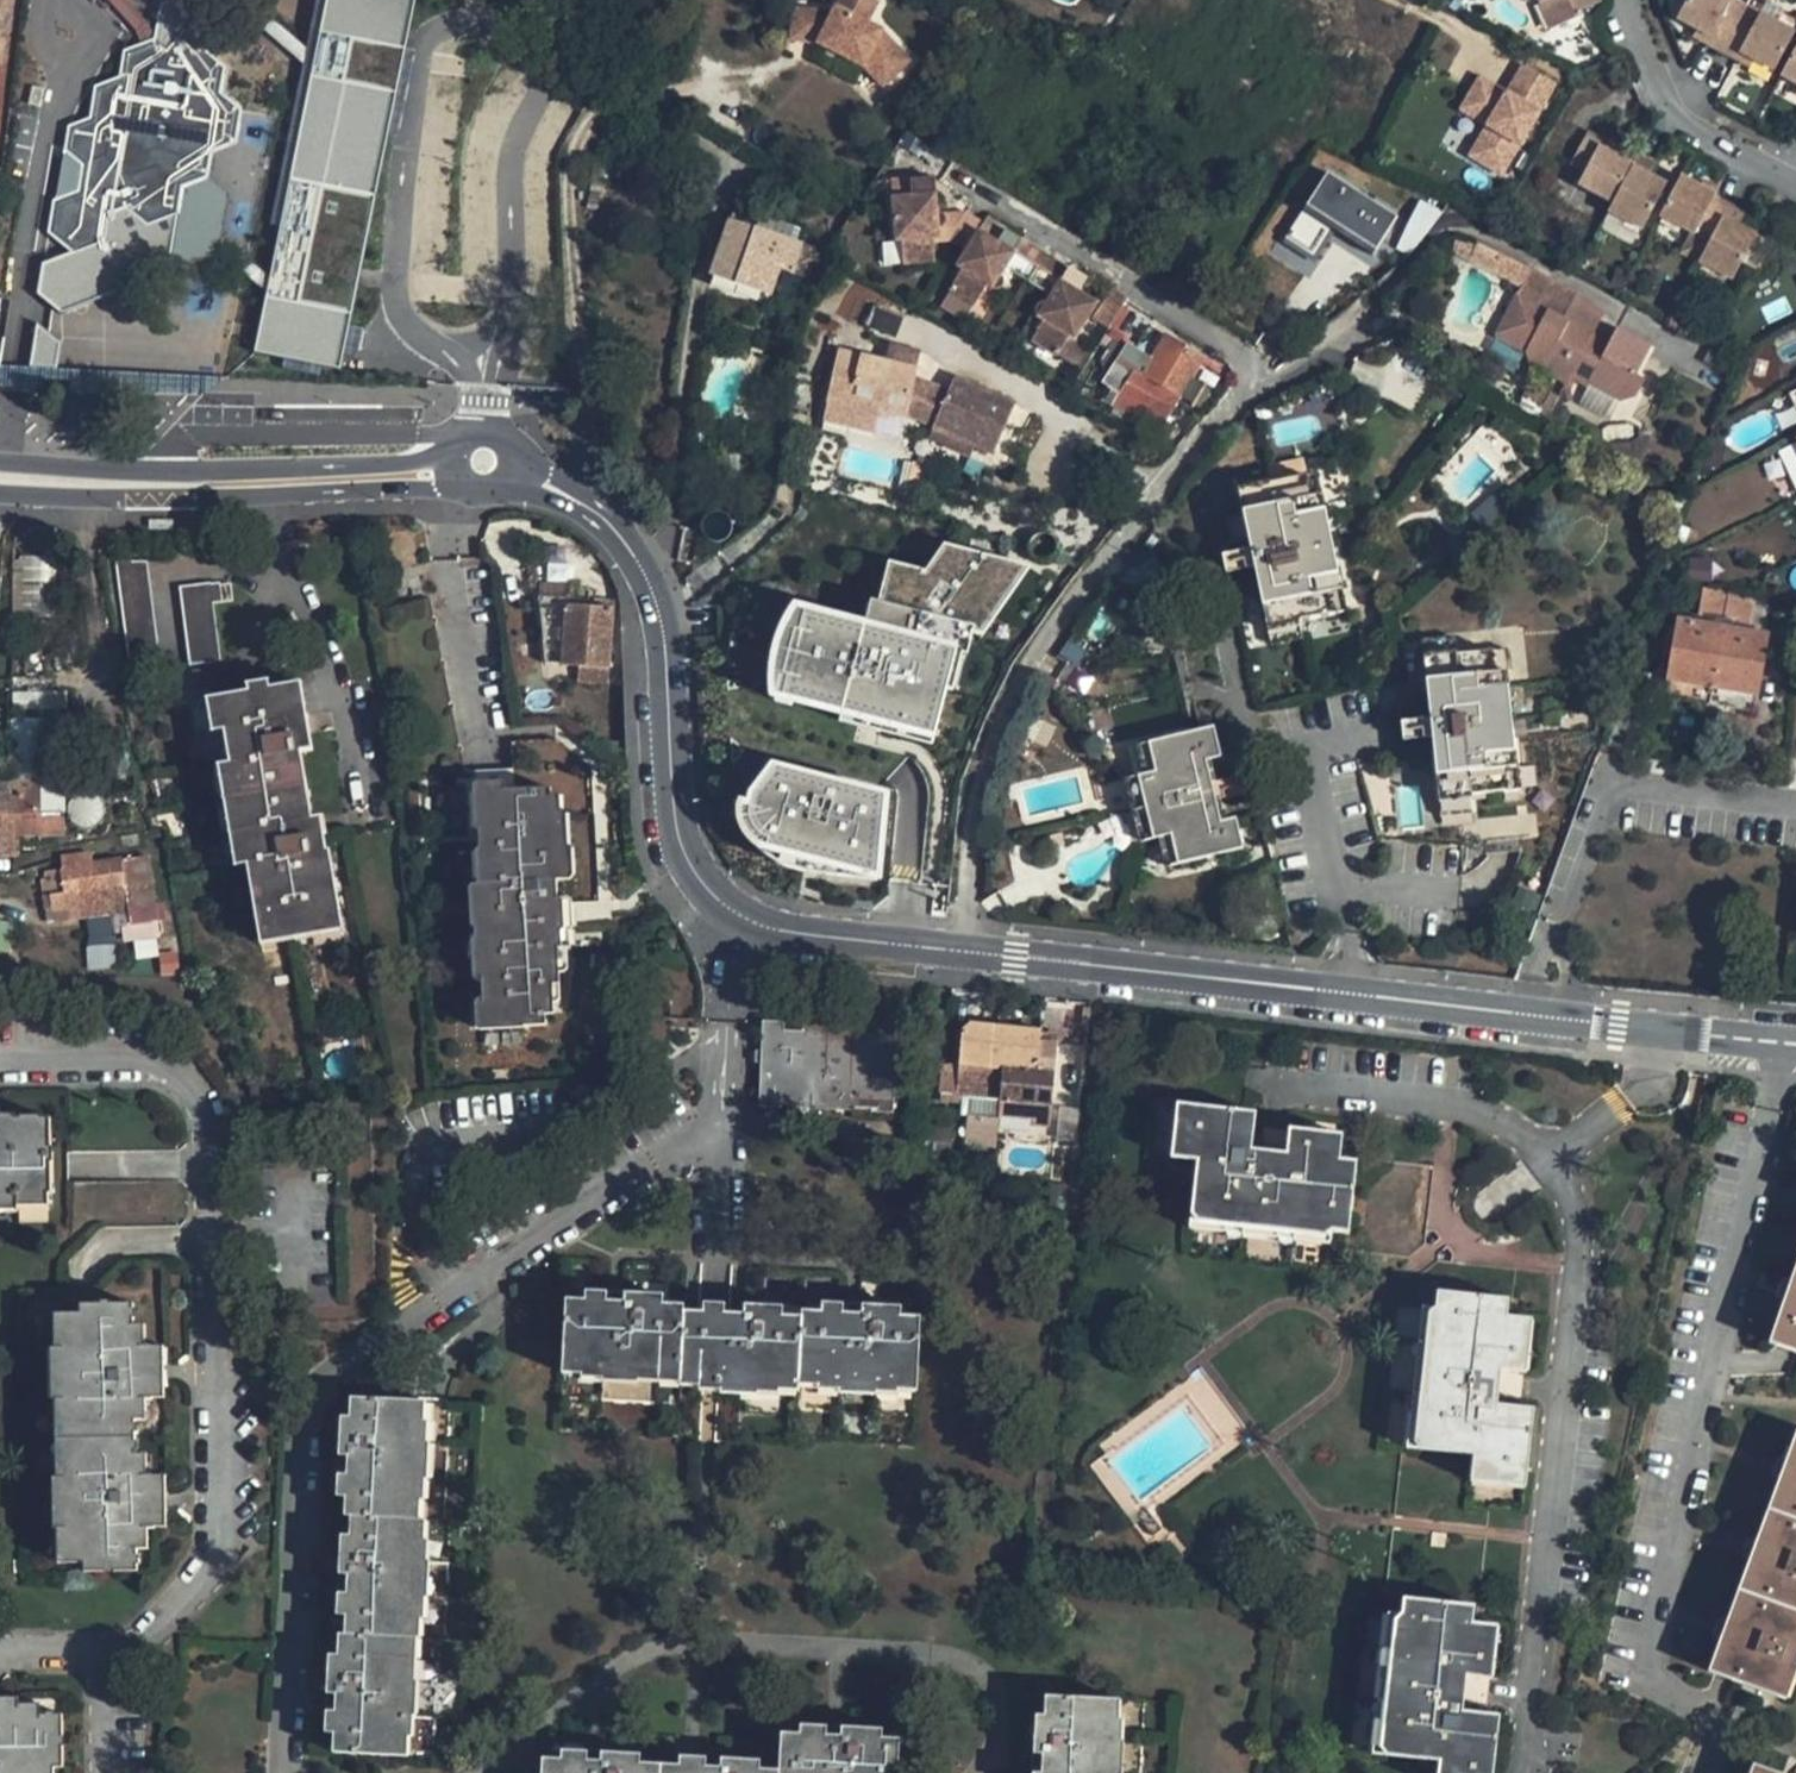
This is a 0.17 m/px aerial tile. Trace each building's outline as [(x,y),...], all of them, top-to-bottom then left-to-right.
[(255,353),(337,370),(413,0),(328,0),(255,353)] [(885,78),(912,52),(885,21),(870,14),(876,0),(838,0),(835,4),(806,0),(796,0),(793,30),(821,34),(865,58),(885,78)] [(1538,6),(1544,3),(1547,8),(1555,28),(1584,15),(1582,12),(1604,3),(1602,0),(1536,0),(1538,6)] [(1734,0),(1687,0),(1676,20),(1686,26),(1695,30),(1710,38),(1705,47),(1734,61),(1738,53),(1753,61),(1773,72),(1794,32),(1734,0)] [(1547,8),(1544,3),(1538,6),(1549,30),(1555,28),(1547,8)] [(1710,38),(1695,30),(1690,38),(1695,41),(1705,47),(1710,38)] [(91,118),(111,134),(108,156),(83,165),(83,171),(74,173),(71,194),(55,201),(50,232),(74,252),(103,240),(108,213),(132,203),(152,222),(178,210),(183,185),(207,177),(211,150),(236,141),(240,110),(219,93),(225,68),(200,47),(176,56),(154,40),(125,51),(120,77),(96,87),(91,118)] [(1781,77),(1795,84),(1795,47),(1781,77)] [(1738,53),(1734,61),(1748,69),(1751,65),(1753,61),(1738,53)] [(1478,76),(1458,108),(1485,124),(1467,154),(1501,175),(1555,84),(1521,64),(1511,81),(1516,84),(1509,95),(1504,92),(1478,76)] [(1511,81),(1504,92),(1509,95),(1516,84),(1511,81)] [(1640,230),(1665,183),(1648,174),(1651,169),(1654,162),(1638,153),(1635,159),(1632,164),(1598,146),(1601,140),(1601,138),(1587,131),(1569,166),(1583,173),(1576,185),(1611,203),(1606,212),(1640,230)] [(1598,146),(1632,164),(1635,159),(1601,140),(1598,146)] [(1282,239),(1308,256),(1329,225),(1372,252),(1393,217),(1325,175),(1282,239)] [(917,194),(897,194),(899,235),(907,235),(907,257),(934,256),(934,232),(942,232),(942,224),(944,223),(945,222),(947,221),(948,219),(949,217),(949,215),(949,213),(948,211),(947,210),(940,207),(940,177),(916,178),(917,194)] [(1680,251),(1730,278),(1739,259),(1754,232),(1737,223),(1744,211),(1715,195),(1702,188),(1680,177),(1658,218),(1689,234),(1680,251)] [(1702,188),(1715,195),(1719,188),(1714,185),(1706,181),(1702,188)] [(739,191),(730,220),(753,227),(762,200),(739,191)] [(1419,204),(1398,250),(1408,255),(1428,234),(1440,214),(1419,204)] [(969,209),(947,210),(948,211),(949,213),(949,215),(949,217),(948,219),(947,221),(945,222),(944,223),(942,224),(942,232),(953,235),(969,209)] [(952,283),(977,299),(989,281),(993,282),(996,282),(999,281),(1002,279),(1004,276),(1005,273),(1006,270),(1005,267),(1007,263),(1026,233),(1010,223),(1001,236),(983,224),(986,220),(969,209),(953,235),(969,245),(959,260),(965,264),(952,283)] [(711,277),(769,295),(780,263),(795,269),(804,243),(753,227),(730,220),(711,277)] [(1754,232),(1739,259),(1757,269),(1762,260),(1771,241),(1754,232)] [(1035,239),(1026,233),(1007,263),(1016,269),(1035,239)] [(1062,256),(1035,239),(1016,269),(1021,272),(1044,286),(1062,256)] [(1532,270),(1480,242),(1471,261),(1487,269),(1522,288),(1532,270)] [(835,253),(804,243),(795,269),(827,278),(835,253)] [(1071,261),(1062,256),(1044,286),(1053,291),(1071,261)] [(1031,335),(1058,351),(1070,331),(1076,335),(1091,311),(1099,298),(1080,286),(1089,272),(1071,261),(1053,291),(1048,299),(1046,299),(1041,299),(1040,300),(1038,302),(1037,306),(1037,308),(1038,312),(1040,313),(1044,314),(1031,335)] [(1594,332),(1518,293),(1497,334),(1527,349),(1531,365),(1542,371),(1552,354),(1575,367),(1570,378),(1587,388),(1589,383),(1621,400),(1639,393),(1647,379),(1635,372),(1651,344),(1620,327),(1604,356),(1587,347),(1594,332)] [(153,401),(191,348),(141,312),(134,322),(100,298),(61,350),(112,387),(120,377),(153,401)] [(27,362),(50,369),(62,336),(39,328),(27,362)] [(1159,428),(1198,354),(1166,336),(1148,367),(1109,347),(1097,368),(1110,381),(1109,384),(1120,391),(1114,403),(1159,428)] [(924,380),(845,366),(835,418),(887,427),(888,419),(918,424),(924,384),(924,380)] [(959,396),(945,434),(988,449),(1008,456),(1026,405),(964,383),(959,396)] [(924,384),(918,424),(945,434),(959,396),(924,384)] [(1120,391),(1109,384),(1102,396),(1114,403),(1120,391)] [(945,434),(942,444),(985,459),(988,449),(945,434)] [(912,463),(907,493),(925,495),(926,487),(929,466),(912,463)] [(1346,610),(1316,474),(1239,491),(1244,512),(1252,548),(1256,568),(1269,627),(1346,610)] [(769,700),(936,743),(950,688),(954,690),(962,653),(969,655),(974,633),(982,635),(1032,565),(944,542),(926,569),(888,559),(878,599),(858,595),(853,616),(792,601),(781,618),(775,634),(770,651),(767,672),(769,700)] [(1256,568),(1252,548),(1222,554),(1223,558),(1226,574),(1256,568)] [(114,563),(130,675),(162,670),(158,643),(146,558),(114,563)] [(536,597),(537,592),(538,566),(524,565),(521,596),(536,597)] [(177,588),(190,667),(218,662),(215,646),(209,603),(222,601),(219,582),(177,588)] [(536,604),(565,606),(566,594),(554,593),(537,592),(536,597),(536,604)] [(1760,603),(1726,599),(1722,619),(1731,621),(1731,629),(1756,633),(1759,613),(1760,603)] [(565,606),(536,604),(545,667),(561,668),(565,606)] [(389,613),(425,779),(440,779),(443,797),(474,796),(477,795),(476,776),(461,776),(425,605),(389,613)] [(612,610),(565,606),(561,668),(581,669),(608,670),(612,610)] [(1664,678),(1754,693),(1763,634),(1756,633),(1731,629),(1731,621),(1722,619),(1676,611),(1664,678)] [(608,670),(581,669),(580,685),(586,685),(608,686),(608,670)] [(1520,788),(1506,670),(1427,680),(1429,692),(1432,720),(1434,738),(1441,801),(1474,797),(1473,794),(1520,788)] [(248,693),(271,689),(269,680),(263,681),(246,683),(248,693)] [(290,685),(295,714),(308,712),(303,683),(290,685)] [(247,865),(259,933),(343,919),(331,850),(329,851),(325,832),(317,834),(314,819),(302,752),(315,749),(308,712),(295,714),(290,685),(271,689),(248,693),(218,698),(224,730),(230,764),(247,865)] [(224,730),(218,698),(206,700),(208,711),(211,732),(224,730)] [(1434,738),(1432,720),(1401,724),(1402,729),(1403,742),(1434,738)] [(38,729),(9,730),(10,759),(10,770),(10,783),(38,783),(38,729)] [(1218,738),(1154,750),(1160,780),(1145,783),(1128,787),(1141,850),(1158,846),(1173,843),(1180,875),(1244,862),(1237,828),(1220,832),(1208,834),(1197,775),(1207,773),(1225,769),(1218,738)] [(484,999),(485,1019),(525,1017),(525,1022),(525,1029),(547,1028),(547,1016),(555,1016),(555,1003),(554,987),(562,987),(562,975),(561,950),(564,950),(563,932),(567,932),(566,899),(560,899),(559,882),(564,882),(563,847),(562,812),(552,812),(551,796),(549,747),(512,748),(513,774),(514,793),(483,795),(485,833),(486,850),(487,880),(480,885),(484,983),(484,999)] [(1139,753),(1145,783),(1160,780),(1154,750),(1139,753)] [(807,869),(882,879),(891,789),(775,763),(754,793),(751,805),(739,804),(740,817),(743,828),(752,840),(768,856),(784,864),(802,869),(807,869)] [(247,865),(230,764),(217,766),(224,807),(235,867),(247,865)] [(1197,775),(1208,834),(1220,832),(1215,811),(1211,793),(1207,773),(1197,775)] [(483,795),(514,793),(513,774),(476,776),(477,795),(483,795)] [(10,783),(0,783),(0,856),(11,856),(11,838),(62,836),(62,782),(38,783),(10,783)] [(1240,787),(1211,793),(1215,811),(1244,805),(1240,787)] [(485,833),(483,795),(477,795),(474,796),(476,833),(485,833)] [(552,812),(562,812),(562,798),(558,795),(551,796),(552,812)] [(562,812),(563,847),(570,847),(570,837),(569,816),(562,812)] [(317,834),(325,832),(323,817),(314,819),(317,834)] [(1165,878),(1180,875),(1173,843),(1158,846),(1165,878)] [(563,847),(564,882),(568,882),(575,875),(575,853),(570,847),(563,847)] [(487,880),(486,850),(479,850),(479,859),(480,885),(487,880)] [(77,857),(78,865),(95,862),(94,854),(77,857)] [(147,854),(130,857),(133,881),(135,891),(153,888),(147,854)] [(95,887),(133,881),(130,857),(95,862),(78,865),(64,868),(69,892),(95,887)] [(133,881),(95,887),(100,913),(138,907),(135,891),(133,881)] [(472,938),(474,979),(484,983),(480,885),(470,891),(472,930),(479,929),(480,938),(472,938)] [(95,887),(69,892),(71,906),(86,904),(88,916),(100,913),(95,887)] [(576,906),(566,899),(567,932),(563,932),(564,950),(561,950),(562,975),(566,975),(570,968),(570,948),(572,948),(572,931),(576,930),(576,906)] [(343,919),(259,933),(261,944),(282,941),(345,931),(343,919)] [(554,987),(555,1003),(559,1003),(562,998),(562,987),(554,987)] [(525,1017),(485,1019),(484,999),(476,999),(477,1031),(525,1029),(525,1022),(525,1017)] [(1021,1031),(963,1024),(958,1063),(955,1091),(998,1097),(997,1115),(1047,1120),(1056,1043),(1040,1041),(1033,1040),(1033,1044),(1020,1042),(1021,1031)] [(803,1033),(764,1031),(761,1095),(801,1097),(800,1103),(851,1107),(852,1100),(892,1102),(895,1038),(854,1035),(855,1029),(803,1026),(803,1033)] [(1040,1041),(1041,1033),(1021,1031),(1020,1042),(1033,1044),(1033,1040),(1040,1041)] [(958,1063),(942,1061),(938,1090),(955,1091),(958,1063)] [(1200,1219),(1332,1232),(1333,1226),(1345,1227),(1353,1228),(1360,1156),(1343,1155),(1345,1132),(1289,1127),(1288,1147),(1256,1144),(1259,1109),(1179,1101),(1173,1153),(1199,1156),(1193,1212),(1200,1219)] [(63,1116),(33,1117),(33,1113),(15,1113),(15,1105),(0,1105),(0,1197),(33,1196),(33,1193),(63,1192),(63,1116)] [(33,1203),(63,1203),(63,1192),(33,1193),(33,1196),(33,1203)] [(33,1203),(33,1196),(0,1197),(0,1210),(33,1209),(33,1203)] [(1332,1232),(1200,1219),(1193,1212),(1192,1226),(1332,1240),(1332,1232)] [(1769,1341),(1783,1346),(1795,1351),(1795,1263),(1769,1341)] [(647,1375),(707,1378),(707,1383),(717,1384),(730,1384),(730,1388),(766,1390),(767,1386),(789,1388),(789,1383),(806,1384),(807,1379),(826,1380),(825,1385),(848,1386),(847,1388),(884,1391),(884,1388),(906,1389),(907,1385),(926,1386),(930,1312),(910,1311),(911,1303),(871,1300),(870,1309),(851,1308),(852,1299),(829,1298),(829,1306),(811,1305),(811,1310),(791,1309),(792,1303),(753,1301),(752,1307),(734,1306),(735,1300),(719,1299),(712,1299),(711,1306),(694,1305),(694,1299),(690,1298),(673,1297),(673,1289),(635,1287),(634,1295),(617,1294),(618,1287),(596,1285),(595,1293),(577,1292),(573,1367),(590,1368),(590,1371),(614,1373),(614,1376),(647,1378),(647,1375)] [(1420,1433),(1422,1443),(1477,1448),(1477,1453),(1476,1459),(1530,1465),(1537,1403),(1502,1399),(1505,1366),(1517,1367),(1523,1312),(1512,1311),(1514,1294),(1441,1287),(1439,1304),(1433,1304),(1420,1433)] [(82,1573),(135,1572),(135,1527),(152,1527),(151,1477),(134,1477),(135,1400),(151,1400),(150,1347),(134,1348),(134,1303),(80,1304),(80,1324),(66,1323),(66,1346),(61,1346),(61,1400),(67,1401),(67,1478),(62,1478),(62,1529),(68,1529),(68,1550),(82,1551),(82,1573)] [(1420,1433),(1433,1304),(1426,1303),(1423,1330),(1412,1442),(1422,1443),(1420,1433)] [(1523,1312),(1517,1367),(1530,1368),(1532,1351),(1536,1314),(1523,1312)] [(337,1745),(401,1748),(402,1709),(411,1710),(412,1673),(405,1673),(407,1630),(415,1631),(416,1591),(423,1591),(425,1550),(418,1549),(420,1518),(412,1517),(414,1475),(422,1475),(424,1433),(416,1433),(418,1396),(354,1393),(352,1434),(341,1434),(340,1454),(350,1455),(348,1511),(356,1511),(354,1552),(341,1552),(340,1567),(353,1568),(351,1628),(343,1627),(341,1663),(330,1662),(329,1677),(340,1677),(337,1745)] [(1785,1700),(1795,1670),(1795,1430),(1709,1671),(1730,1679),(1785,1700)] [(1530,1465),(1476,1459),(1474,1475),(1493,1477),(1529,1481),(1530,1465)] [(1406,1593),(1404,1610),(1401,1610),(1398,1609),(1383,1739),(1388,1751),(1442,1757),(1441,1767),(1489,1772),(1495,1772),(1502,1709),(1467,1706),(1471,1671),(1481,1672),(1487,1619),(1476,1618),(1478,1601),(1406,1593)] [(1383,1739),(1398,1609),(1392,1609),(1388,1638),(1376,1750),(1388,1751),(1383,1739)] [(1487,1619),(1481,1672),(1495,1674),(1497,1653),(1501,1621),(1487,1619)] [(1088,1770),(1096,1771),(1098,1733),(1091,1733),(1092,1691),(1030,1687),(1028,1730),(1019,1729),(1018,1746),(1027,1746),(1026,1772),(1088,1772),(1088,1770)] [(38,1767),(60,1767),(60,1714),(17,1713),(17,1697),(0,1696),(0,1772),(38,1772),(38,1767)] [(541,1772),(893,1772),(895,1735),(858,1733),(858,1724),(841,1723),(841,1732),(780,1729),(778,1767),(739,1765),(739,1756),(721,1755),(720,1764),(691,1763),(621,1760),(621,1751),(601,1750),(601,1759),(542,1756),(541,1772)] [(1752,1764),(1749,1772),(1777,1772),(1752,1764)]
